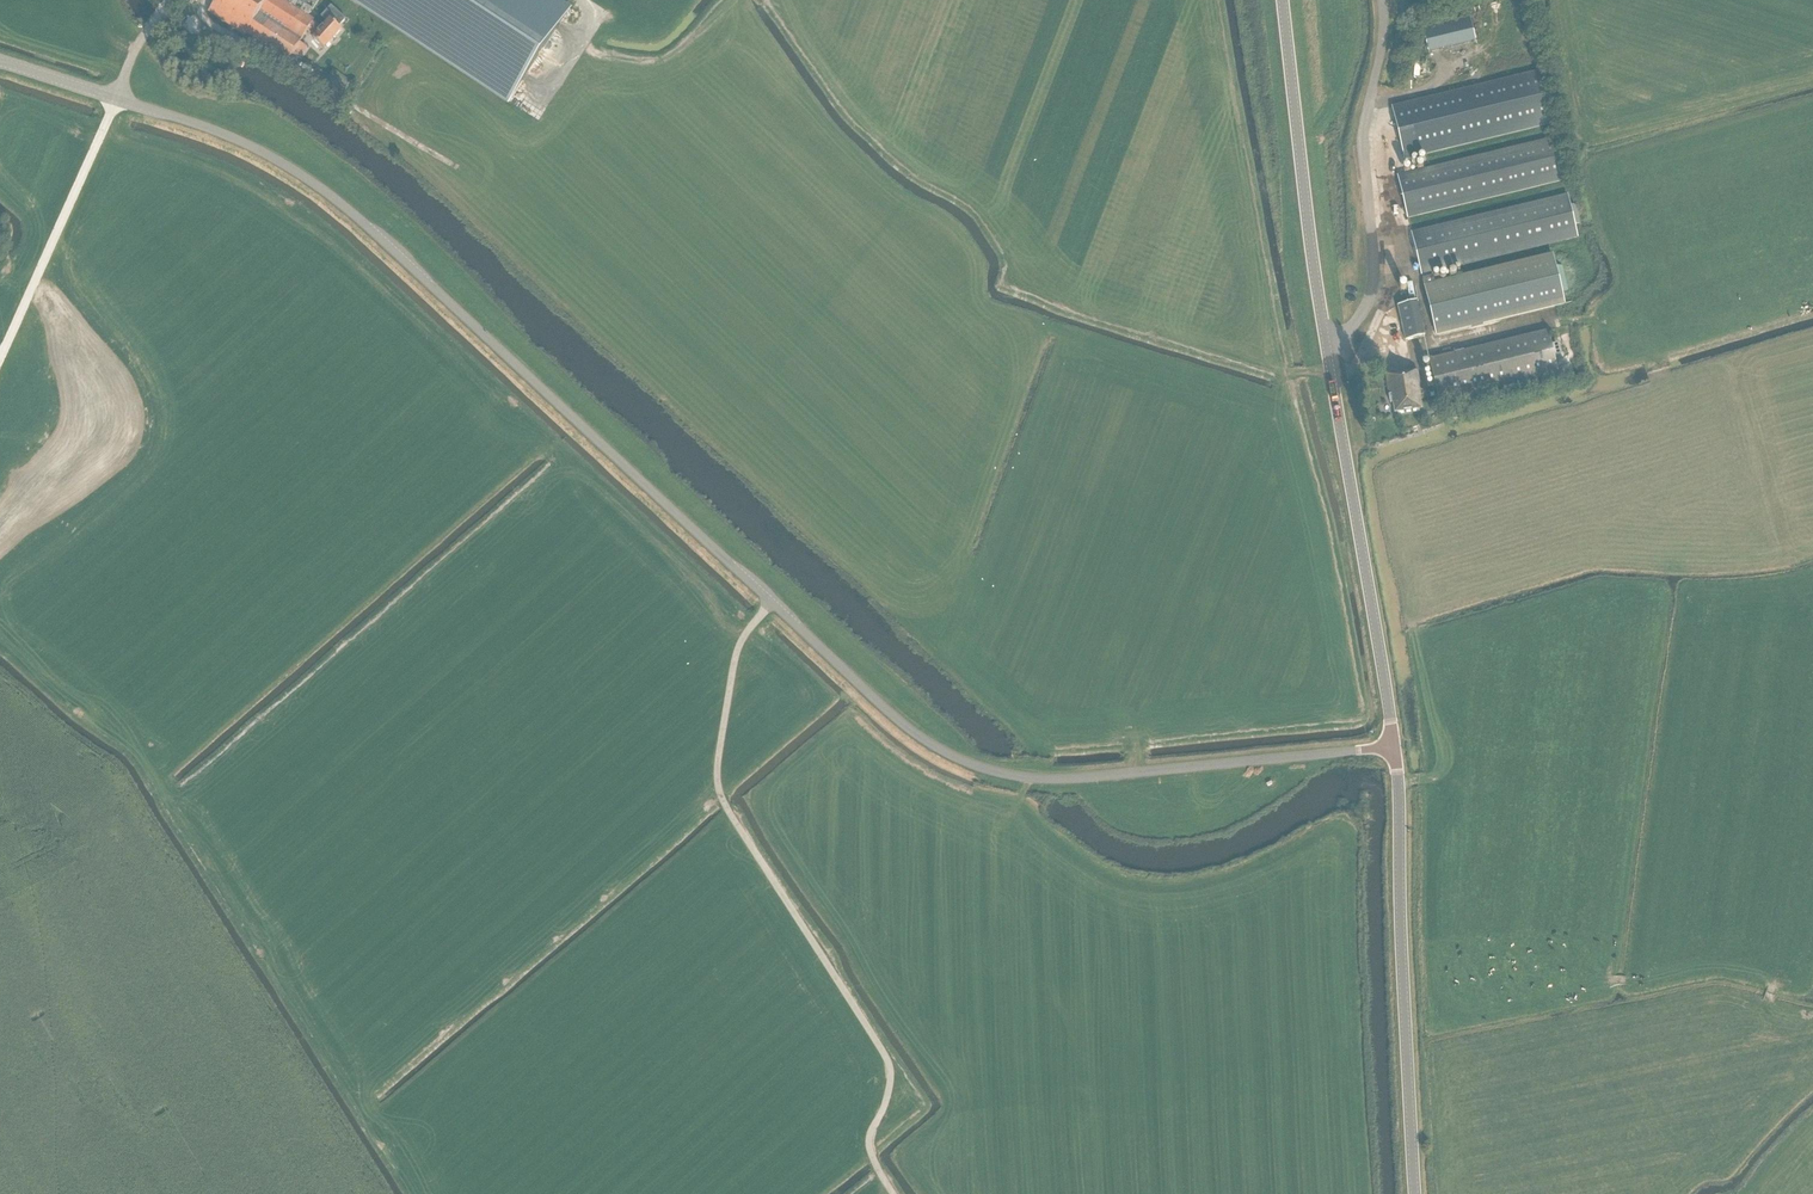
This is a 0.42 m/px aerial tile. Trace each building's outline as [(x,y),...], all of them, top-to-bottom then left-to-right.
[(209,12),(244,36),(246,33),(288,60),(307,31),(315,36),(313,39),(324,50),(342,30),(339,27),(346,20),(331,6),(321,17),(327,23),(322,28),(313,22),(314,20),(308,16),(319,0),(217,0),(209,12)] [(572,11),(555,0),(354,0),(509,102),(572,11)] [(1469,18),(1422,30),(1428,53),(1475,41),(1469,18)] [(1537,71),(1392,107),(1405,159),(1550,124),(1537,71)] [(1398,176),(1408,218),(1564,181),(1553,138),(1398,176)] [(1412,233),(1422,275),(1577,237),(1567,195),(1412,233)] [(1563,304),(1552,256),(1435,284),(1433,277),(1423,279),(1435,335),(1563,304)] [(1559,263),(1566,287),(1569,285),(1563,262),(1559,263)] [(1397,306),(1405,341),(1424,337),(1416,302),(1397,306)] [(1431,369),(1437,397),(1438,397),(1439,403),(1558,375),(1556,369),(1547,331),(1428,359),(1431,369)] [(1421,396),(1418,371),(1407,373),(1407,371),(1386,374),(1390,404),(1393,403),(1395,413),(1422,409),(1420,396),(1421,396)]
